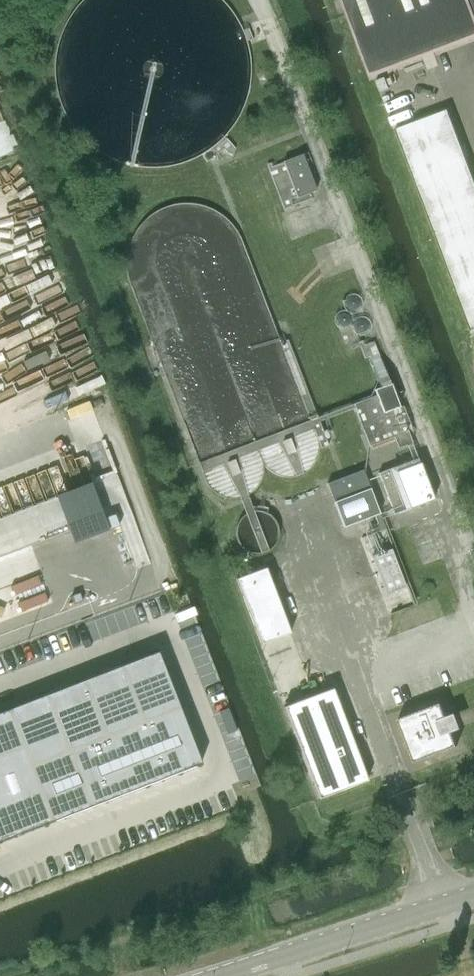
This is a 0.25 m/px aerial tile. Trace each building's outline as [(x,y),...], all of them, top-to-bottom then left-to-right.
[(374,74),(473,38),(473,0),(347,0),(374,74)] [(420,184),(473,329),(473,328),(473,173),(451,110),(399,129),(420,184)] [(291,199),(316,190),(302,154),(284,161),(285,162),(277,165),(275,161),(267,164),(284,207),(293,204),(291,199)] [(370,357),(381,387),(374,390),(377,395),(353,404),(369,445),(409,430),(374,341),(360,347),(364,357),(370,357)] [(396,514),(434,499),(418,458),(380,473),(396,514)] [(344,524),(379,512),(364,470),(329,483),(344,524)] [(80,527),(84,538),(103,531),(118,525),(127,522),(135,519),(117,473),(100,479),(85,485),(56,496),(0,517),(0,558),(80,527)] [(266,567),(237,578),(261,643),(290,633),(266,567)] [(0,712),(0,841),(200,765),(157,652),(0,712)] [(284,707),(319,799),(368,780),(333,688),(284,707)] [(399,719),(415,762),(458,746),(442,703),(399,719)]
